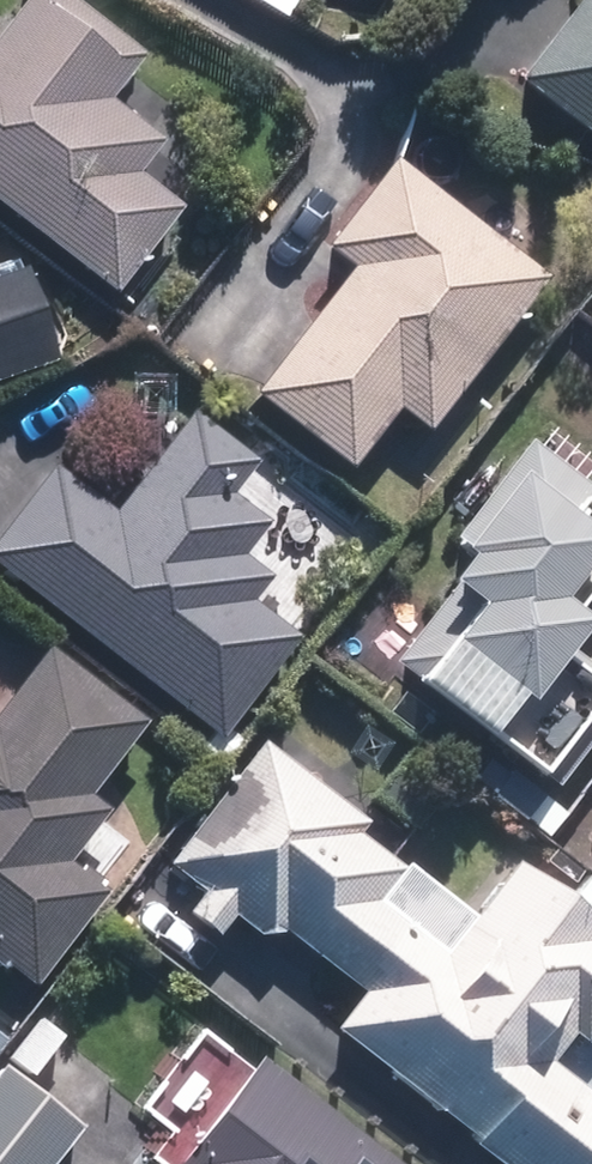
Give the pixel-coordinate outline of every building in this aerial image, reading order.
[(114,305),(188,215),(142,177),(173,139),(115,93),(139,63),(62,0),(31,0),(0,38),(0,212),(114,305)] [(293,24),(307,0),(251,0),(293,24)] [(516,79),(591,137),(591,0),(577,0),(516,79)] [(556,287),(398,156),(328,246),(353,267),(254,387),(351,467),(403,405),(435,432),(556,287)] [(54,369),(24,262),(0,269),(0,384),(54,369)] [(0,522),(0,568),(229,733),(369,538),(190,409),(115,513),(44,462),(0,522)] [(392,661),(494,738),(579,624),(552,604),(591,551),(591,542),(567,523),(591,490),(591,481),(533,437),(509,469),(479,446),(446,490),(473,510),(449,542),(469,557),(392,661)] [(37,985),(150,842),(93,797),(161,712),(56,629),(0,699),(0,956),(37,985)] [(334,1016),(541,1163),(591,1163),(591,1099),(547,1066),(591,1003),(591,927),(508,867),(473,916),(365,839),(377,821),(256,735),(164,863),(209,895),(189,923),(221,945),(236,923),(261,940),(273,924),(357,984),(334,1016)] [(248,1052),(165,1163),(400,1163),(248,1052)] [(74,1129),(0,1068),(0,1163),(45,1163),(74,1129)]
